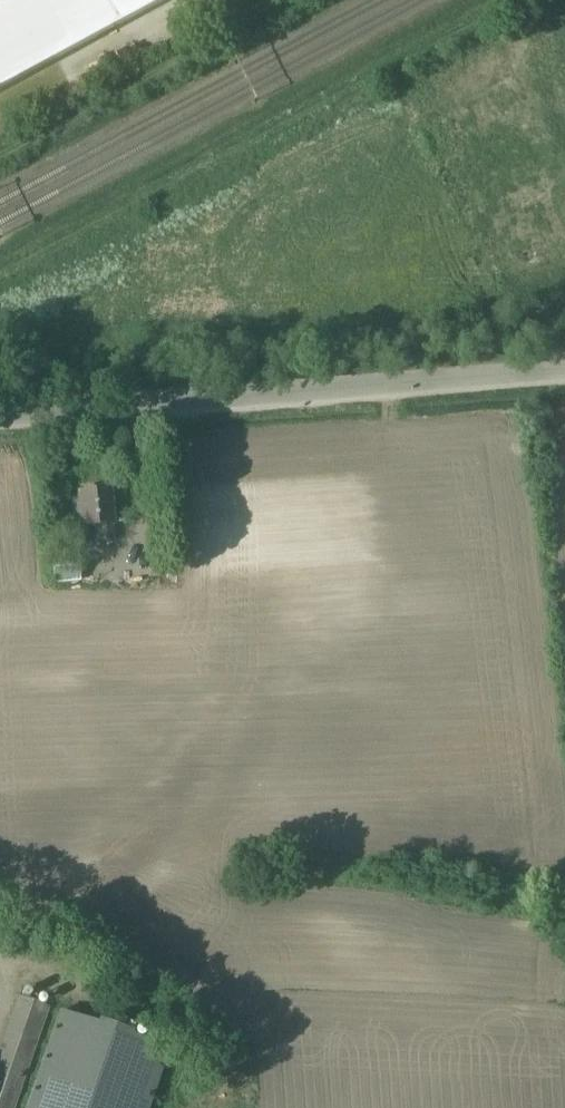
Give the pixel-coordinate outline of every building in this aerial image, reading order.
[(168,0),(0,0),(0,91),(168,0)] [(459,118),(446,125),(455,139),(467,133),(459,118)] [(112,523),(109,489),(79,492),(81,526),(96,524),(98,541),(114,540),(112,523)] [(0,1046),(0,1107),(13,1107),(48,1005),(18,994),(0,1046)] [(169,1050),(59,1012),(27,1107),(150,1107),(169,1050)]
